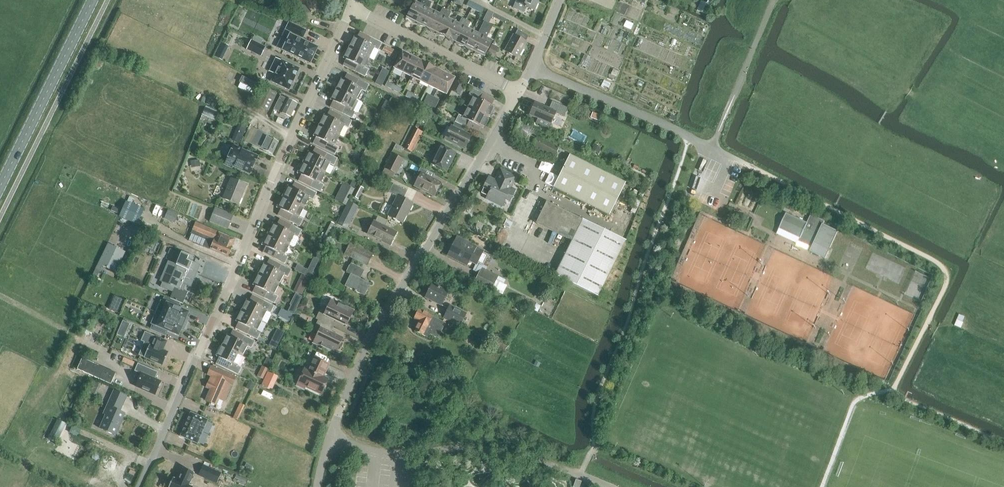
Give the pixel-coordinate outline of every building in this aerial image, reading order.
[(406,17),(416,22),(427,0),(428,0),(422,0),(420,4),(415,1),(406,17)] [(427,0),(416,22),(426,27),(434,11),(429,8),(433,0),(428,0),(427,0)] [(513,8),(524,12),(526,7),(531,9),(531,8),(533,9),(535,9),(538,0),(517,0),(513,8)] [(474,4),(468,1),(465,7),(471,10),(472,8),(474,4)] [(439,13),(434,11),(426,27),(436,32),(447,10),(442,8),(439,13)] [(451,12),(447,10),(436,32),(445,37),(453,21),(448,18),(451,12)] [(459,23),(453,21),(445,37),(455,42),(466,20),(462,18),(459,23)] [(455,42),(465,46),(473,30),(468,28),(470,22),(466,20),(455,42)] [(465,46),(474,51),(485,30),(488,23),(484,21),(478,33),(473,30),(465,46)] [(291,35),(290,35),(282,50),(310,64),(317,48),(300,40),(302,37),(303,38),(306,30),(289,22),(286,29),(292,33),(291,35)] [(485,30),(474,51),(484,56),(492,40),(487,37),(493,26),(488,23),(485,30)] [(514,35),(513,35),(504,51),(518,58),(526,42),(529,35),(517,29),(514,35)] [(352,42),(350,41),(348,46),(349,46),(349,47),(369,58),(374,48),(378,50),(381,43),(359,32),(356,38),(354,37),(352,42)] [(265,47),(251,40),(246,49),(261,56),(265,47)] [(493,58),(498,47),(492,44),(487,55),(493,58)] [(369,58),(349,47),(348,48),(347,48),(344,52),(346,53),(343,58),(346,59),(343,65),(365,76),(368,70),(364,68),(369,58)] [(393,49),(389,56),(394,59),(398,52),(393,49)] [(221,60),(224,54),(217,50),(214,56),(221,60)] [(394,68),(403,72),(411,56),(402,52),(394,68)] [(411,77),(420,61),(411,56),(403,72),(411,77)] [(289,90),(299,69),(276,57),(269,72),(274,74),(271,81),(289,90)] [(420,61),(411,77),(420,81),(428,65),(420,61)] [(428,65),(420,81),(428,85),(437,69),(428,65)] [(437,69),(428,85),(437,90),(445,74),(437,69)] [(336,88),(336,89),(356,99),(361,89),(365,91),(368,85),(347,74),(343,80),(341,79),(339,83),(337,83),(335,87),(336,88)] [(445,74),(437,90),(446,94),(454,78),(445,74)] [(243,76),(240,82),(255,89),(258,84),(243,76)] [(463,84),(455,80),(450,90),(458,94),(463,84)] [(385,86),(394,90),(396,86),(387,81),(385,86)] [(269,111),(277,93),(263,86),(254,104),(269,111)] [(356,99),(336,89),(335,90),(334,90),(331,94),(333,95),(330,100),(333,101),(330,107),(352,118),(355,112),(356,113),(362,102),(356,99)] [(469,95),(473,97),(468,107),(488,117),(489,116),(490,117),(492,112),(491,112),(493,107),(491,106),(494,100),(472,89),(469,95)] [(297,103),(280,96),(273,109),(280,112),(280,113),(291,118),(297,103)] [(536,123),(549,128),(555,112),(563,116),(567,108),(552,102),(549,109),(534,103),(532,108),(530,109),(529,113),(530,114),(529,115),(538,119),(536,123)] [(215,118),(218,112),(207,107),(204,113),(215,118)] [(488,118),(488,117),(468,107),(463,117),(459,115),(457,119),(455,122),(477,133),(480,127),(483,128),(485,123),(487,124),(489,119),(488,118)] [(319,125),(339,135),(344,126),(348,128),(351,121),(329,110),(326,116),(324,115),(321,120),(320,119),(318,123),(319,124),(319,125)] [(428,110),(426,115),(433,119),(434,116),(438,118),(439,115),(428,110)] [(242,134),(246,125),(239,121),(235,131),(242,134)] [(532,146),(555,157),(559,148),(536,137),(536,138),(530,136),(533,130),(519,123),(513,134),(521,137),(520,139),(527,143),(527,140),(533,144),(532,146)] [(339,135),(319,125),(318,126),(317,126),(314,130),(316,131),(313,136),(316,137),(313,143),(334,154),(338,148),(334,146),(339,135)] [(447,125),(442,135),(446,137),(445,139),(464,148),(470,136),(451,126),(451,127),(447,125)] [(248,131),(246,130),(242,140),(251,144),(269,153),(272,154),(278,141),(269,137),(270,136),(257,129),(250,127),(248,131)] [(415,127),(404,148),(411,151),(422,131),(415,127)] [(598,154),(601,150),(599,148),(600,147),(595,144),(591,149),(598,154)] [(430,163),(447,171),(456,153),(439,145),(430,163)] [(227,153),(228,156),(225,164),(231,167),(232,165),(249,173),(257,157),(233,146),(231,147),(227,153)] [(304,163),(324,173),(329,163),(333,165),(337,159),(315,148),(312,153),(309,152),(307,157),(305,156),(303,161),(304,162),(304,163)] [(401,159),(392,154),(386,166),(382,173),(392,178),(394,173),(396,174),(404,160),(401,159)] [(569,155),(553,188),(609,216),(625,183),(569,155)] [(538,158),(534,167),(556,177),(560,168),(538,158)] [(365,164),(359,160),(356,165),(363,169),(365,164)] [(324,173),(304,163),(303,164),(302,163),(300,168),(301,169),(299,173),(301,175),(298,181),(320,192),(323,185),(319,183),(324,173)] [(414,186),(434,196),(441,183),(432,179),(435,174),(420,167),(417,174),(420,175),(414,186)] [(489,177),(484,188),(490,191),(486,199),(502,207),(505,201),(508,203),(515,190),(511,188),(516,177),(501,169),(497,177),(499,178),(498,181),(489,177)] [(230,178),(222,199),(239,205),(247,185),(230,178)] [(284,196),(283,197),(284,197),(304,207),(309,197),(313,199),(316,193),(294,182),(291,188),(289,187),(286,191),(285,191),(282,195),(284,196)] [(346,205),(354,188),(343,183),(334,199),(346,205)] [(388,192),(396,196),(387,215),(402,223),(407,212),(408,212),(413,203),(403,199),(407,191),(393,184),(388,192)] [(353,196),(358,199),(363,188),(358,186),(353,196)] [(304,207),(284,197),(283,197),(283,198),(281,198),(279,202),(280,203),(278,208),(280,209),(277,215),(299,226),(303,219),(299,217),(304,207)] [(144,209),(126,201),(119,216),(137,224),(144,209)] [(348,201),(338,223),(348,227),(359,206),(348,201)] [(536,223),(571,240),(554,275),(597,297),(625,241),(546,202),(536,223)] [(215,207),(209,222),(228,229),(233,214),(215,207)] [(168,211),(164,219),(174,223),(177,215),(168,211)] [(784,218),(779,228),(780,228),(801,238),(799,240),(812,246),(814,242),(823,224),(825,221),(819,218),(811,215),(809,218),(807,222),(797,218),(786,213),(784,218)] [(270,228),(268,233),(269,233),(268,234),(269,235),(289,245),(293,247),(295,245),(298,239),(298,237),(301,230),(279,219),(276,225),(274,224),(271,229),(270,228)] [(327,240),(334,223),(328,220),(320,237),(327,240)] [(374,221),(367,234),(390,246),(397,232),(374,221)] [(197,223),(193,233),(200,236),(201,234),(208,237),(204,247),(210,249),(227,257),(234,239),(218,232),(197,223)] [(812,246),(810,251),(825,258),(838,231),(823,224),(814,242),(812,246)] [(139,232),(134,244),(140,247),(145,236),(139,232)] [(265,246),(262,252),(284,263),(287,257),(284,255),(289,245),(269,235),(268,234),(268,236),(266,235),(264,240),(265,240),(263,245),(265,246)] [(456,236),(447,255),(466,265),(468,261),(476,264),(479,260),(484,250),(456,236)] [(98,263),(115,272),(125,252),(108,243),(98,263)] [(344,254),(367,265),(372,254),(349,243),(344,254)] [(322,254),(314,250),(311,256),(319,260),(322,254)] [(162,282),(160,287),(173,292),(170,298),(183,304),(188,292),(182,289),(184,284),(188,285),(188,286),(189,287),(198,264),(197,264),(187,260),(188,256),(181,252),(176,265),(169,262),(161,282),(162,282)] [(307,269),(297,264),(294,270),(305,275),(306,275),(310,277),(319,260),(314,257),(307,269)] [(258,274),(278,284),(283,274),(287,276),(291,270),(269,259),(266,265),(263,264),(261,268),(260,268),(257,272),(259,273),(258,274)] [(486,270),(489,265),(479,260),(476,264),(473,270),(478,273),(475,280),(501,294),(505,286),(503,285),(505,280),(501,278),(486,270)] [(344,286),(364,296),(370,283),(360,279),(360,278),(364,270),(350,264),(346,272),(350,274),(344,286)] [(255,286),(252,292),(274,303),(277,296),(273,294),(278,284),(258,274),(258,275),(256,275),(254,279),(255,280),(253,285),(255,286)] [(302,274),(294,290),(302,294),(309,278),(302,274)] [(432,284),(425,297),(441,306),(448,292),(432,284)] [(294,314),(302,296),(295,293),(290,304),(291,304),(288,311),(294,314)] [(241,310),(266,323),(270,315),(270,313),(273,306),(252,295),(248,301),(246,300),(244,305),(242,304),(240,309),(241,309),(241,310)] [(522,296),(519,302),(532,308),(535,303),(522,296)] [(161,300),(156,312),(170,318),(185,325),(187,319),(186,318),(188,312),(177,307),(179,303),(182,304),(183,304),(172,299),(170,298),(168,303),(161,300)] [(346,326),(353,310),(331,299),(326,309),(322,306),(316,319),(318,320),(318,319),(329,324),(331,319),(346,326)] [(540,306),(535,303),(532,308),(538,311),(540,306)] [(460,326),(466,313),(449,305),(443,318),(460,326)] [(278,315),(289,321),(292,315),(281,308),(278,315)] [(418,309),(414,318),(419,321),(414,331),(428,338),(430,335),(437,338),(445,323),(431,316),(432,316),(418,309)] [(238,322),(235,328),(257,339),(260,333),(262,331),(266,323),(241,310),(240,312),(239,311),(237,315),(238,316),(236,321),(238,322)] [(152,324),(150,330),(165,336),(167,331),(178,335),(181,329),(183,330),(185,325),(170,318),(156,312),(151,324),(152,324)] [(962,327),(967,316),(961,314),(956,324),(962,327)] [(318,319),(318,320),(316,319),(318,320),(313,332),(317,334),(313,343),(336,354),(343,338),(328,331),(331,325),(329,324),(318,319)] [(123,320),(120,326),(127,329),(130,323),(123,320)] [(88,334),(90,329),(83,326),(81,331),(88,334)] [(268,346),(275,350),(284,332),(277,328),(268,346)] [(229,336),(227,335),(224,340),(223,339),(221,344),(222,344),(222,345),(242,356),(247,346),(251,348),(254,341),(232,330),(229,336)] [(144,342),(138,355),(163,365),(168,352),(161,349),(164,341),(167,342),(167,341),(145,331),(141,340),(144,342)] [(491,341),(498,345),(499,342),(501,340),(494,336),(491,341)] [(242,356),(222,345),(221,347),(220,346),(217,350),(219,351),(216,356),(218,357),(215,363),(237,374),(241,367),(237,366),(242,356)] [(308,370),(304,368),(296,387),(303,390),(305,386),(321,394),(328,379),(322,377),(328,364),(314,357),(308,370)] [(82,358),(77,369),(110,384),(116,373),(82,358)] [(154,394),(160,381),(155,379),(158,372),(140,364),(137,371),(141,373),(135,386),(154,394)] [(211,366),(207,375),(210,376),(206,387),(209,389),(205,400),(215,405),(218,399),(224,401),(231,385),(235,377),(211,366)] [(262,366),(257,376),(263,379),(267,369),(262,366)] [(267,371),(261,385),(270,390),(277,376),(267,371)] [(105,415),(99,429),(115,436),(126,413),(120,411),(127,396),(113,390),(102,414),(105,415)] [(241,403),(234,417),(238,419),(245,405),(241,403)] [(207,420),(191,413),(181,437),(197,443),(207,420)] [(58,418),(48,438),(57,442),(67,423),(58,418)] [(72,426),(69,432),(77,435),(80,429),(72,426)] [(203,465),(198,475),(216,483),(221,473),(203,465)] [(193,486),(192,486),(188,485),(194,473),(183,468),(177,480),(173,478),(169,486),(193,486)]
